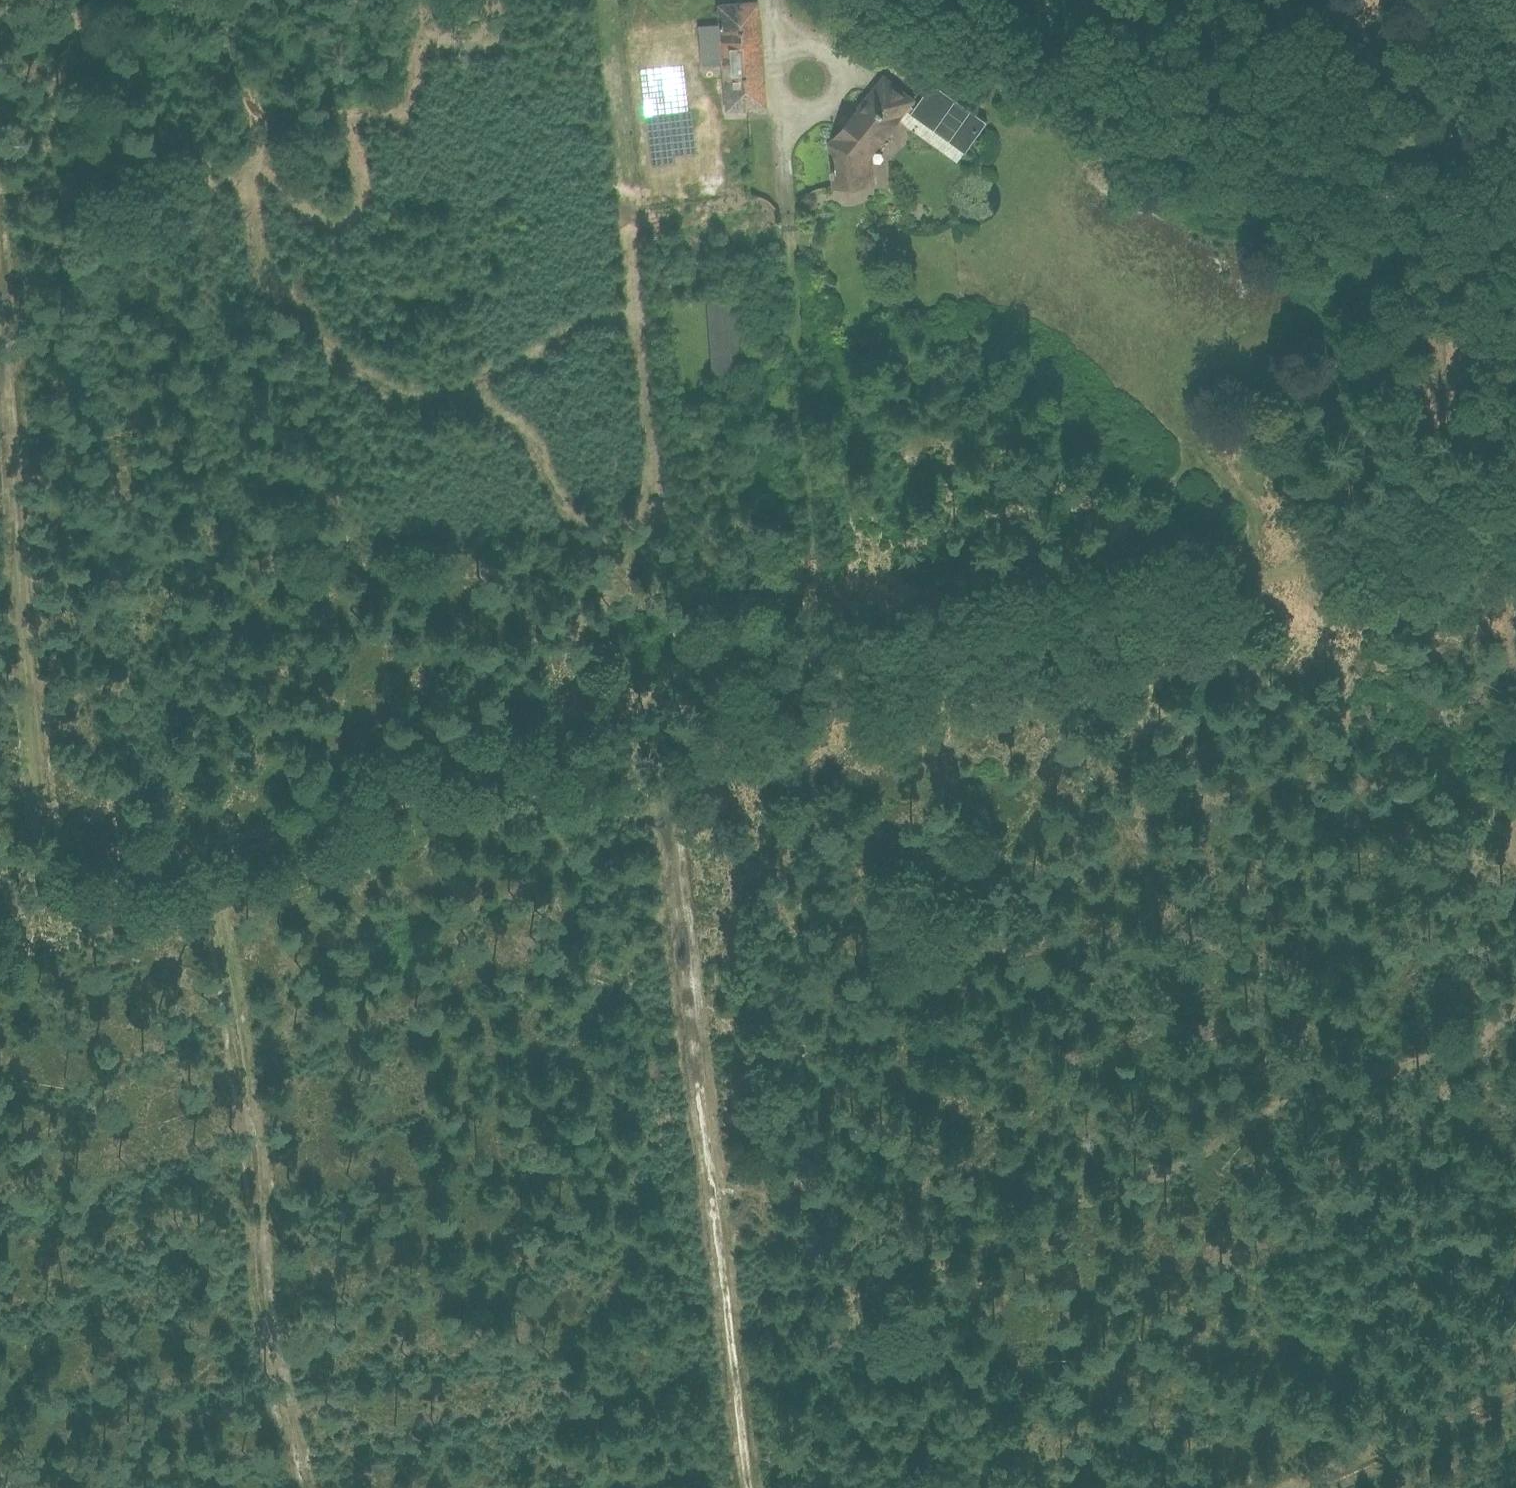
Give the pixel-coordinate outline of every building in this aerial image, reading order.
[(701,66),(723,64),(727,109),(764,106),(762,75),(750,76),(746,31),(758,30),(756,3),(718,6),(720,23),(698,25),(701,66)] [(918,103),(912,99),(913,99),(885,76),(830,143),(835,186),(874,182),(872,151),(905,109),(966,151),(988,121),(933,82),(918,103)] [(893,153),(893,171),(903,171),(903,153),(893,153)] [(707,295),(712,373),(751,371),(745,292),(707,295)]
